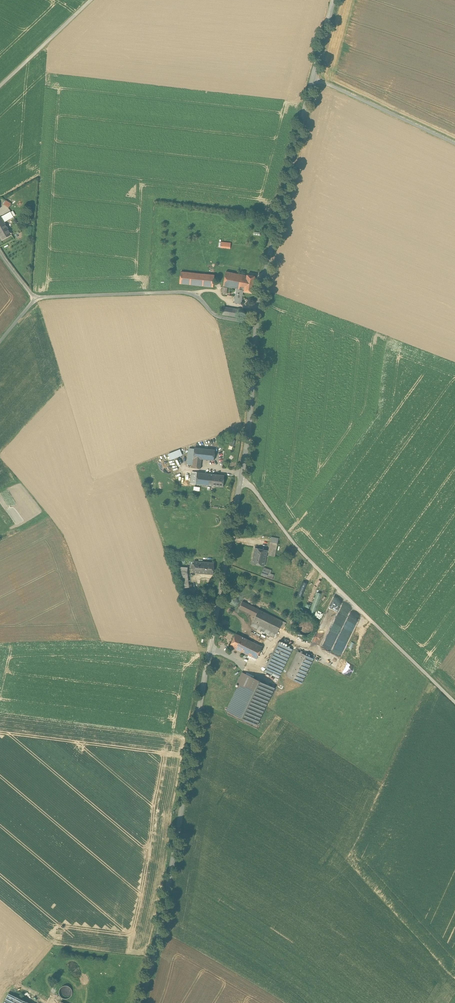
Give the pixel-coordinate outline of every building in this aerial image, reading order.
[(10,212),(1,217),(2,218),(2,217),(4,222),(13,217),(10,212)] [(0,228),(0,236),(2,239),(11,234),(6,224),(0,228)] [(194,273),(182,272),(181,284),(212,287),(213,280),(216,280),(217,275),(203,274),(194,273)] [(246,276),(226,273),(224,287),(237,289),(244,290),(245,290),(245,292),(252,293),(254,277),(246,276)] [(243,292),(237,291),(235,303),(241,304),(243,292)] [(241,309),(224,306),(223,314),(239,317),(241,309)] [(215,450),(195,447),(194,449),(193,465),(192,468),(200,469),(201,459),(214,460),(215,450)] [(170,460),(182,455),(180,449),(168,454),(170,460)] [(210,474),(192,472),(191,483),(209,485),(210,474)] [(224,475),(210,474),(209,485),(223,487),(224,475)] [(278,543),(270,542),(269,551),(273,552),(273,549),(276,550),(278,543)] [(268,550),(255,548),(252,563),(255,564),(255,565),(255,564),(265,566),(268,550)] [(206,562),(194,561),(193,572),(205,573),(206,562)] [(214,563),(206,562),(205,573),(213,574),(214,563)] [(188,567),(177,567),(177,571),(184,588),(189,587),(189,585),(188,572),(188,567)] [(311,574),(308,572),(298,594),(302,595),(311,574)] [(311,578),(304,594),(308,596),(315,580),(311,578)] [(314,614),(321,595),(317,593),(309,612),(314,614)] [(259,609),(243,601),(239,608),(255,616),(259,609)] [(283,621),(259,609),(255,616),(253,622),(277,633),(280,627),(283,621)] [(277,633),(253,622),(251,626),(275,637),(277,633)] [(261,642),(263,636),(251,632),(249,638),(261,642)] [(247,639),(236,633),(230,646),(241,651),(247,639)] [(248,639),(247,639),(241,651),(256,658),(262,646),(248,639)] [(278,642),(268,662),(277,666),(274,672),(280,674),(292,649),(278,642)] [(298,651),(286,675),(301,683),(313,659),(298,651)] [(277,666),(268,662),(265,667),(274,672),(277,666)] [(242,673),(237,683),(240,684),(227,710),(244,718),(261,682),(242,673)] [(244,718),(257,724),(274,688),(261,682),(244,718)] [(4,1002),(13,1002),(16,997),(9,994),(4,1002)]
